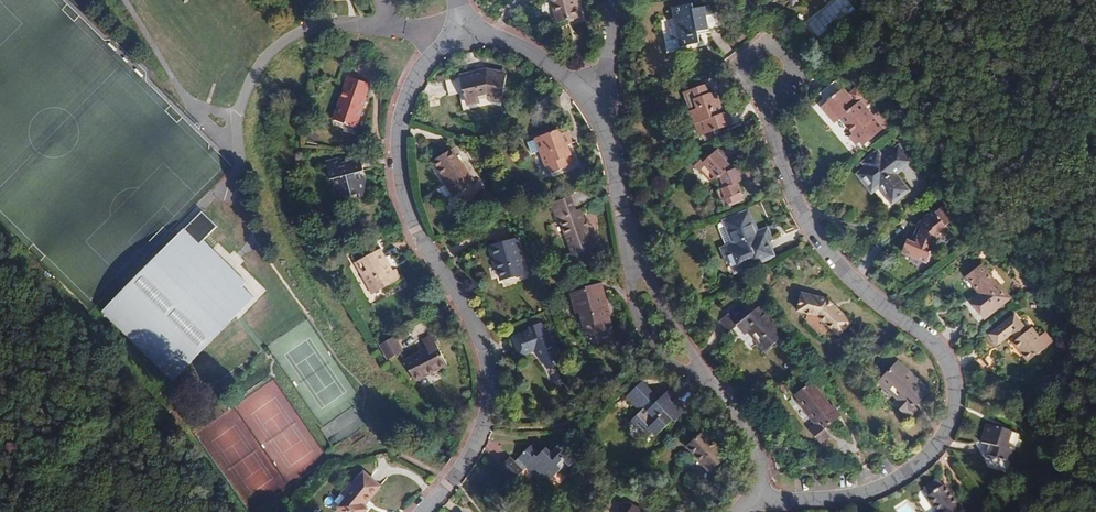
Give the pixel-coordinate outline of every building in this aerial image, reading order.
[(557,23),(581,17),(576,0),(551,0),(555,15),(557,23)] [(818,37),(848,12),(839,1),(809,26),(818,37)] [(679,47),(699,43),(697,32),(708,30),(708,33),(718,31),(723,30),(720,12),(711,14),(710,5),(693,8),(692,4),(672,8),(674,18),(671,19),(672,27),(669,27),(670,34),(671,40),(668,41),(669,50),(680,48),(679,47)] [(485,72),(459,78),(460,78),(446,81),(447,86),(449,96),(463,92),(465,102),(479,99),(478,98),(489,96),(489,98),(501,100),(506,76),(501,75),(485,72)] [(333,120),(356,128),(363,107),(366,98),(365,97),(370,84),(348,76),(333,120)] [(820,94),(826,100),(831,96),(832,97),(843,88),(836,81),(820,94)] [(707,134),(732,124),(729,118),(727,111),(724,112),(720,100),(716,101),(714,96),(713,92),(709,93),(706,84),(689,90),(696,108),(691,110),(690,111),(692,117),(694,124),(696,123),(701,121),(707,134)] [(884,128),(861,100),(862,99),(856,91),(849,96),(843,88),(832,97),(831,96),(826,100),(827,101),(821,107),(835,123),(840,118),(847,127),(853,134),(849,136),(856,146),(860,143),(865,139),(868,142),(884,128)] [(684,92),(691,110),(696,108),(689,90),(684,92)] [(701,136),(707,134),(701,121),(696,123),(701,136)] [(540,150),(549,174),(574,165),(566,146),(571,144),(569,138),(567,131),(560,133),(558,129),(535,138),(527,140),(532,153),(540,150)] [(910,162),(898,146),(882,158),(877,153),(864,163),(867,167),(858,174),(866,183),(872,191),(879,185),(892,202),(908,190),(895,173),(910,162)] [(475,184),(453,148),(432,161),(445,184),(454,197),(475,184)] [(705,155),(694,166),(701,173),(702,173),(710,182),(716,180),(719,177),(724,188),(717,190),(721,201),(741,193),(742,193),(738,183),(750,177),(747,171),(745,166),(733,170),(716,151),(707,159),(705,155)] [(365,185),(363,178),(360,179),(358,172),(364,170),(360,159),(341,164),(339,158),(325,163),(330,179),(334,178),(336,185),(334,186),(338,199),(359,193),(360,197),(368,195),(365,185)] [(743,200),(741,193),(721,201),(724,206),(728,204),(729,206),(743,200)] [(585,224),(580,209),(576,211),(570,196),(551,204),(556,219),(559,218),(573,256),(594,248),(585,224)] [(910,255),(927,262),(937,241),(950,231),(946,226),(955,218),(945,204),(935,212),(934,210),(923,218),(915,243),(907,240),(902,252),(910,255)] [(735,272),(773,256),(768,245),(764,235),(759,238),(747,212),(724,221),(733,244),(722,249),(727,261),(730,260),(735,272)] [(185,229),(104,312),(174,380),(255,298),(244,287),(248,283),(205,240),(200,244),(185,229)] [(349,253),(376,243),(374,237),(347,247),(349,253)] [(517,237),(489,245),(492,256),(494,256),(498,269),(501,280),(524,274),(520,258),(522,257),(517,237)] [(375,293),(401,278),(395,269),(391,271),(388,266),(386,261),(387,261),(380,248),(355,262),(366,282),(368,281),(375,293)] [(1008,299),(981,266),(968,277),(981,294),(983,297),(975,304),(980,310),(986,317),(1008,299)] [(606,307),(603,292),(604,292),(601,283),(586,287),(586,288),(570,293),(576,313),(580,312),(584,327),(594,324),(597,333),(612,329),(606,307)] [(839,335),(851,321),(836,307),(827,299),(802,293),(797,311),(818,316),(839,335)] [(972,300),(975,304),(983,297),(981,294),(972,300)] [(784,336),(759,305),(750,313),(744,305),(730,316),(728,314),(719,321),(723,326),(728,332),(737,326),(745,335),(748,333),(763,352),(784,336)] [(1015,314),(989,334),(992,338),(997,345),(1012,333),(1017,339),(1013,342),(1028,361),(1046,347),(1032,328),(1028,331),(1015,314)] [(521,353),(535,348),(550,368),(563,358),(554,346),(558,344),(551,334),(547,337),(544,331),(541,322),(534,325),(535,327),(536,333),(531,334),(531,332),(515,338),(517,343),(521,353)] [(425,377),(447,365),(441,353),(435,341),(437,340),(434,334),(422,340),(426,348),(404,361),(414,380),(424,375),(425,377)] [(394,337),(380,344),(388,360),(403,352),(394,337)] [(908,372),(898,363),(880,381),(899,398),(894,403),(907,416),(911,413),(909,412),(928,391),(908,372)] [(642,381),(626,396),(641,411),(631,421),(647,438),(654,432),(656,435),(673,419),(675,421),(685,411),(673,398),(669,401),(663,395),(659,399),(649,388),(642,381)] [(796,393),(801,400),(799,402),(806,412),(817,425),(810,430),(820,443),(830,435),(825,428),(841,416),(832,404),(830,406),(811,382),(796,393)] [(667,392),(663,395),(669,401),(673,398),(667,392)] [(1018,435),(986,425),(984,433),(981,443),(989,445),(986,455),(1010,463),(1018,435)] [(687,446),(710,472),(727,457),(715,443),(704,431),(687,446)] [(517,459),(540,480),(549,470),(555,476),(561,470),(557,466),(563,459),(571,465),(582,454),(568,440),(560,448),(557,445),(550,453),(546,447),(539,454),(530,445),(524,451),(517,459)] [(523,471),(509,457),(498,469),(512,482),(523,471)] [(367,509),(364,506),(380,486),(364,472),(353,484),(351,483),(342,494),(346,498),(339,507),(345,511),(365,511),(367,509)] [(938,479),(923,489),(929,497),(943,486),(938,479)] [(927,498),(937,511),(965,511),(945,485),(943,486),(929,497),(927,498)]
